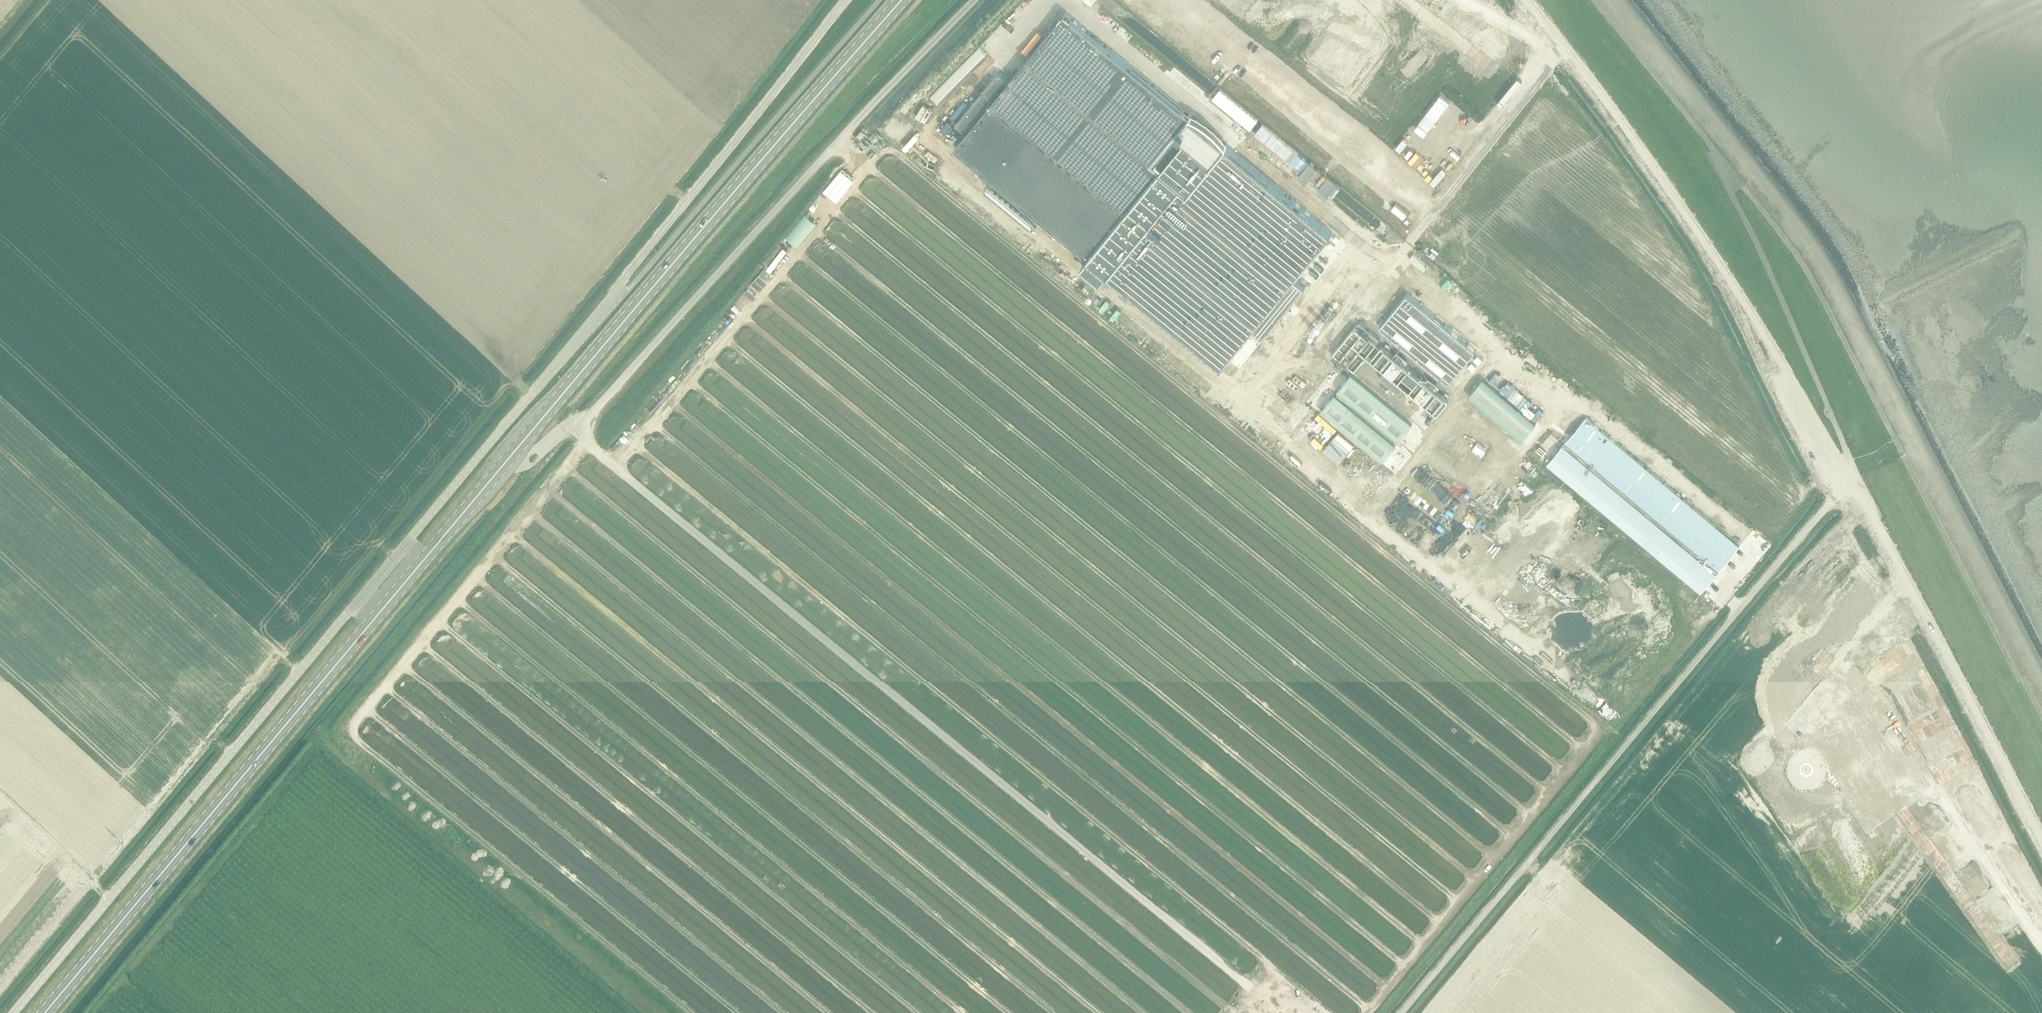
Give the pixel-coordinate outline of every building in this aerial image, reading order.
[(967,131),(955,146),(1089,256),(1083,264),(1104,281),(1104,280),(1150,318),(1156,311),(1224,367),(1254,329),(1265,338),(1307,287),(1296,278),(1335,232),(1221,139),(1207,156),(1213,161),(1190,190),(1162,167),(1154,161),(1177,131),(1184,137),(1198,120),(1191,114),(1066,11),(1010,79),(999,70),(956,122),(967,131)] [(839,186),(833,181),(820,195),(826,200),(839,186)] [(1396,203),(1391,209),(1402,219),(1407,213),(1396,203)] [(1408,292),(1380,326),(1449,383),(1477,349),(1408,292)] [(1352,372),(1337,389),(1399,440),(1413,423),(1352,372)] [(1483,377),(1469,394),(1522,439),(1536,423),(1483,377)] [(1335,392),(1321,409),(1382,460),(1396,443),(1335,392)] [(1586,416),(1563,444),(1716,572),(1718,569),(1719,570),(1740,545),(1586,416)] [(1716,572),(1563,444),(1547,463),(1701,591),(1717,573),(1716,572)] [(1626,536),(1632,537),(1550,468),(1545,473),(1545,476),(1539,483),(1544,484),(1543,490),(1539,495),(1538,503),(1545,504),(1542,501),(1543,495),(1551,496),(1550,499),(1564,501),(1570,506),(1561,505),(1560,507),(1574,509),(1581,515),(1587,507),(1585,519),(1606,522),(1605,526),(1612,527),(1610,529),(1619,530),(1626,536)] [(1561,566),(1565,565),(1568,560),(1568,557),(1571,552),(1566,553),(1565,547),(1559,543),(1556,527),(1557,527),(1555,518),(1552,519),(1548,516),(1547,511),(1538,505),(1538,502),(1533,499),(1532,496),(1526,504),(1527,508),(1524,506),(1514,508),(1508,518),(1509,526),(1546,551),(1547,554),(1553,558),(1552,559),(1561,566)] [(1785,748),(1785,750),(1785,753),(1786,755),(1787,757),(1788,759),(1790,761),(1791,762),(1793,763),(1795,764),(1798,765),(1802,765),(1805,764),(1808,763),(1809,762),(1810,761),(1812,759),(1813,757),(1814,755),(1814,753),(1815,751),(1815,749),(1815,748),(1814,745),(1814,744),(1813,742),(1811,740),(1810,739),(1809,738),(1807,737),(1806,736),(1804,735),(1802,735),(1801,735),(1799,735),(1797,735),(1795,735),(1793,736),(1792,737),(1791,738),(1789,739),(1788,741),(1787,743),(1786,745),(1785,748)]
